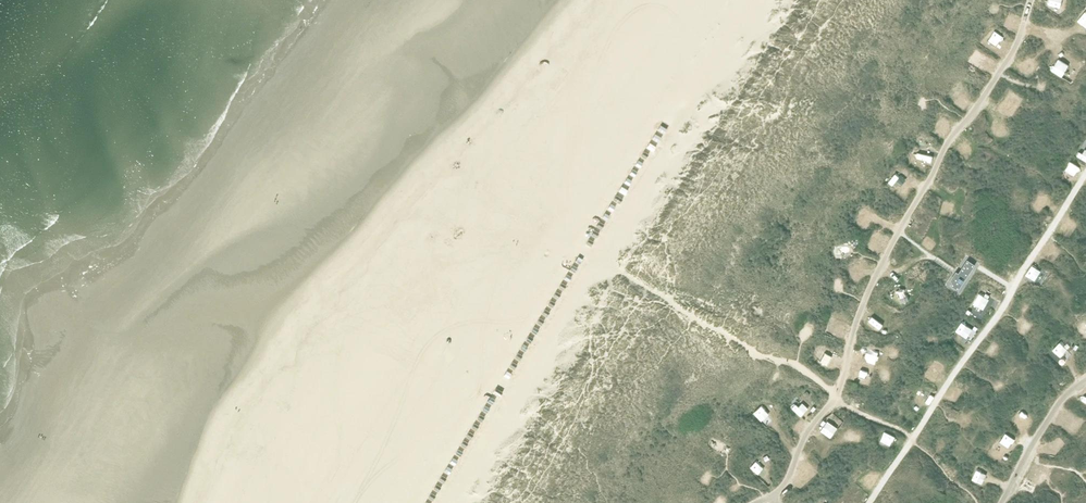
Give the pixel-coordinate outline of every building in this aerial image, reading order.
[(964,262),(947,286),(954,291),(971,267),(964,262)]
